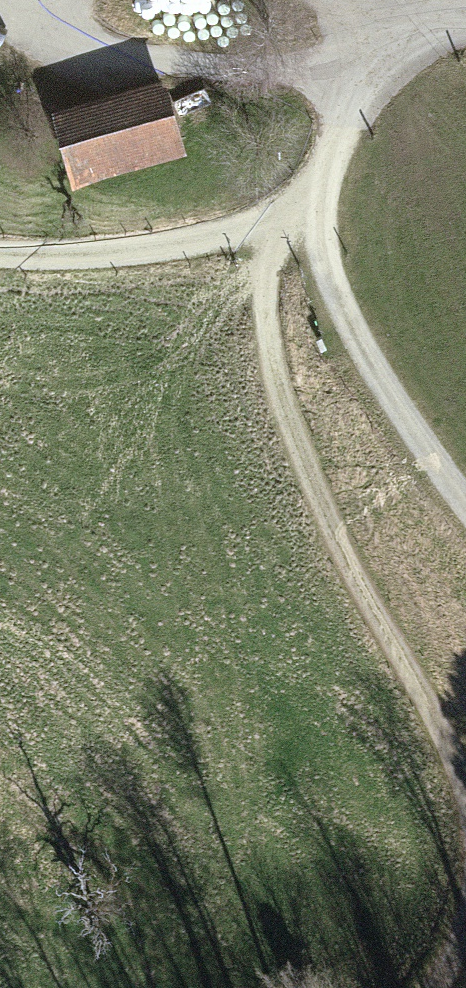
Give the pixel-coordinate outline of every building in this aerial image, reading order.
[(166,81),(53,115),(76,193),(190,158),(166,81)]
